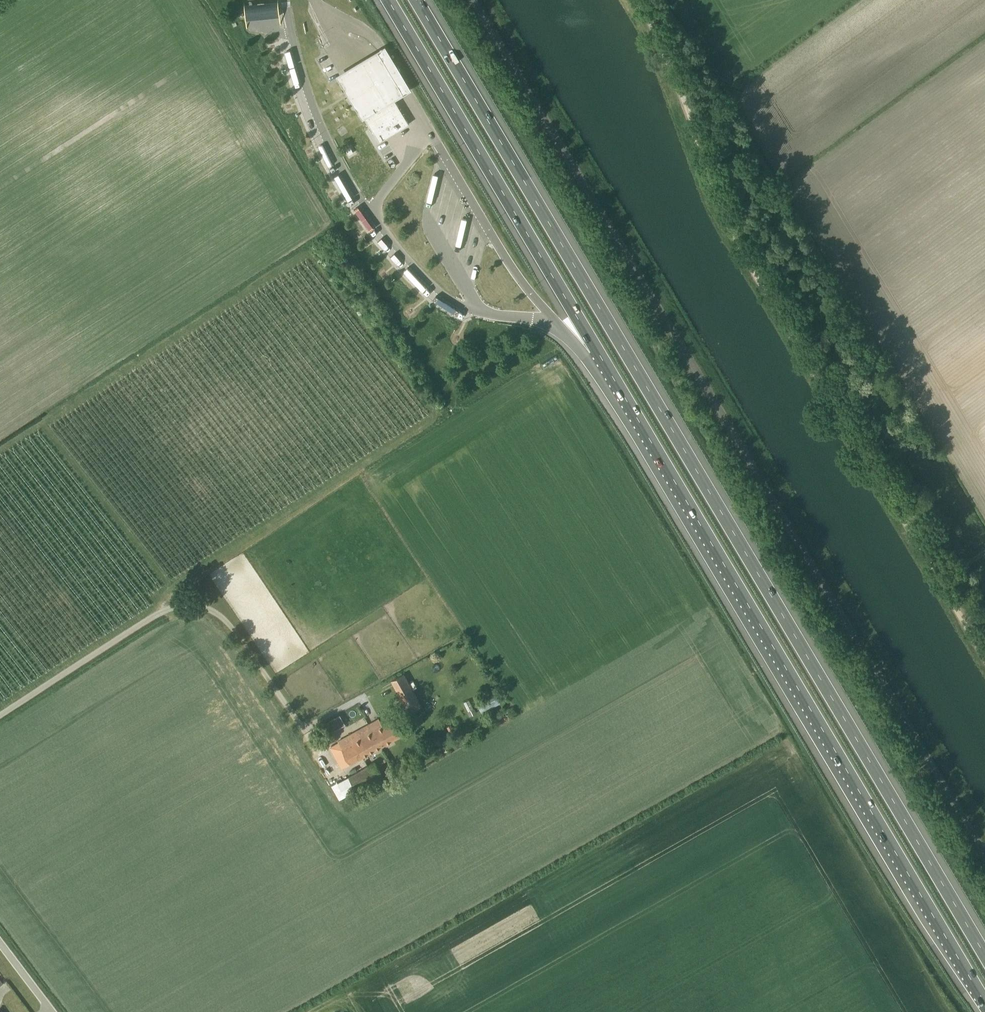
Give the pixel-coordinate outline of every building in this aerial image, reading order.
[(245,18),(265,16),(279,15),(277,0),(276,0),(264,1),(244,3),(245,18)] [(360,119),(364,117),(363,116),(364,115),(365,116),(394,98),(395,100),(410,91),(384,47),(335,77),(360,119)] [(395,100),(394,98),(365,116),(364,115),(363,116),(364,117),(379,142),(409,124),(395,100)] [(429,309),(454,324),(457,319),(432,304),(429,309)] [(402,672),(391,679),(406,706),(418,699),(402,672)] [(341,714),(322,722),(327,734),(346,726),(341,714)] [(383,726),(379,718),(351,734),(363,756),(402,734),(395,720),(383,726)] [(342,767),(363,756),(351,734),(330,745),(342,767)] [(333,769),(329,772),(325,774),(339,799),(376,779),(369,766),(344,779),(338,769),(334,772),(333,769)]
